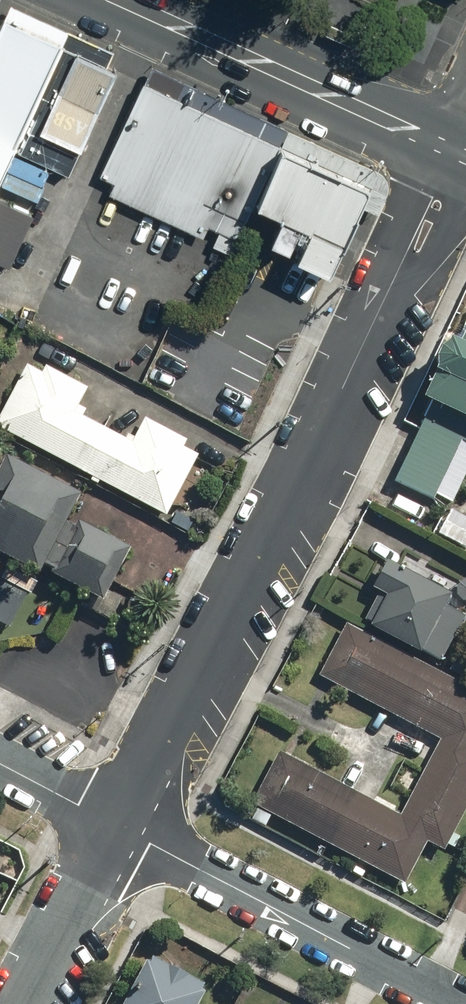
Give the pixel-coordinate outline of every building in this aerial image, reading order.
[(60,45),(1,18),(0,20),(0,175),(12,149),(60,45)] [(60,45),(12,149),(66,174),(114,70),(60,45)] [(279,146),(140,83),(98,174),(111,180),(105,193),(199,236),(204,224),(217,230),(210,244),(230,254),(253,203),(279,146)] [(279,146),(253,203),(280,216),(269,242),(286,250),(297,225),(307,230),(294,258),(323,271),(363,184),(279,146)] [(6,266),(30,213),(0,200),(0,263),(6,266)] [(460,343),(447,337),(431,371),(436,374),(424,399),(430,402),(392,480),(432,500),(465,429),(465,331),(460,343)] [(23,362),(0,407),(0,428),(164,514),(195,455),(180,447),(185,438),(142,416),(129,440),(72,410),(85,386),(42,364),(39,370),(23,362)] [(6,455),(0,467),(0,554),(39,574),(81,494),(6,455)] [(448,509),(436,534),(465,548),(465,545),(465,518),(448,509)] [(132,549),(78,519),(49,573),(103,602),(132,549)] [(448,593),(386,560),(371,588),(385,595),(369,625),(437,661),(453,633),(447,629),(456,611),(443,604),(448,593)] [(397,815),(276,752),(249,804),(401,883),(424,840),(442,849),(465,802),(465,685),(344,622),(316,675),(437,738),(397,815)] [(145,960),(121,1003),(197,1003),(207,985),(152,956),(149,962),(145,960)]
